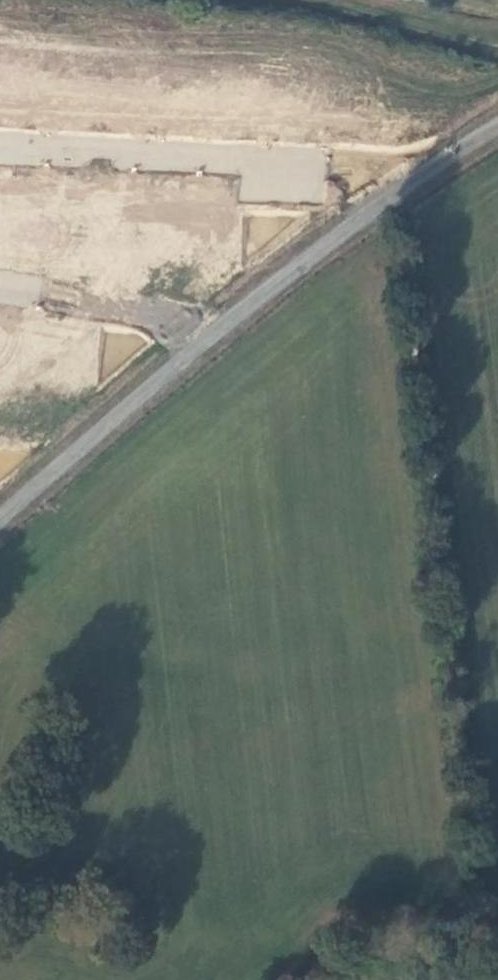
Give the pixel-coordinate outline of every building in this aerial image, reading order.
[(38,252),(80,255),(85,186),(42,182),(41,196),(15,193),(13,239),(38,241),(38,252)] [(13,239),(15,193),(0,193),(0,238),(13,239)] [(170,255),(174,195),(151,193),(150,204),(137,204),(138,197),(115,197),(114,243),(147,245),(147,254),(170,255)] [(77,389),(79,323),(46,321),(45,340),(28,340),(28,329),(7,328),(7,373),(45,372),(45,388),(77,389)]
